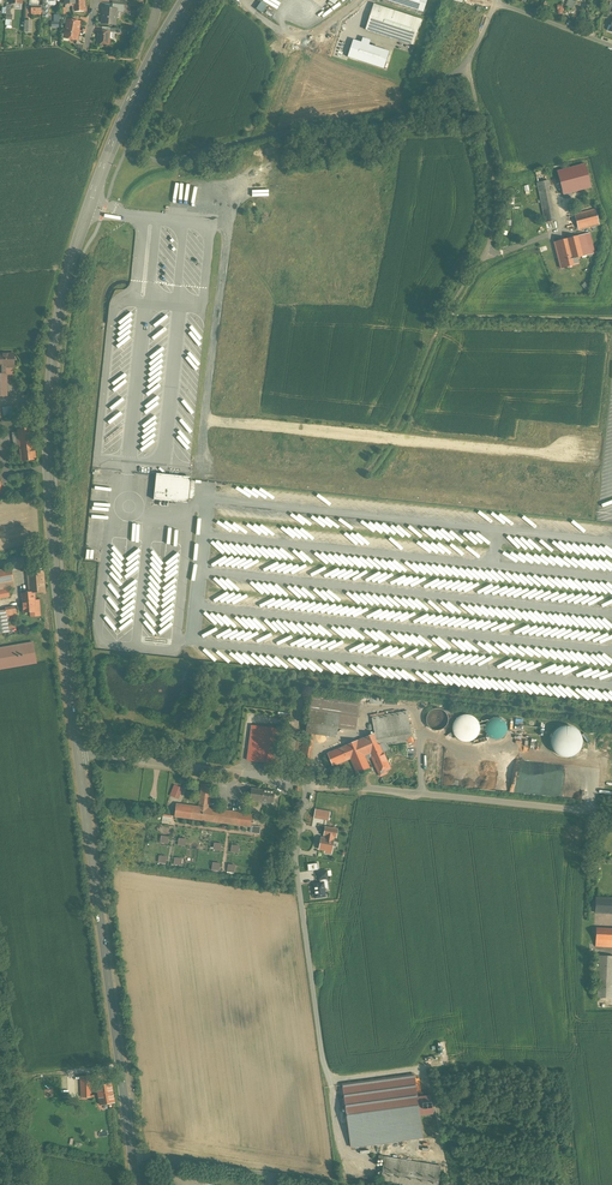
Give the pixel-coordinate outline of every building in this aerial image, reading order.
[(75,0),(65,0),(65,4),(73,4),(73,11),(75,11),(75,12),(84,11),(84,6),(85,6),(85,0),(79,0),(75,0)] [(384,0),(423,13),(427,0),(385,0),(384,0)] [(566,6),(571,9),(575,0),(568,0),(566,6)] [(123,5),(113,4),(112,9),(116,10),(116,12),(123,12),(124,5),(123,5)] [(421,20),(374,4),(366,30),(413,45),(421,20)] [(41,6),(31,6),(31,14),(41,14),(41,6)] [(112,9),(104,8),(102,23),(115,25),(116,12),(116,10),(112,9)] [(73,21),(73,20),(69,19),(68,20),(68,22),(67,23),(66,27),(67,28),(66,33),(65,33),(65,35),(66,37),(68,37),(69,37),(70,37),(72,39),(77,40),(78,36),(78,34),(78,33),(78,31),(79,31),(80,22),(73,21)] [(109,32),(99,31),(98,44),(108,45),(108,44),(110,43),(110,40),(109,39),(110,32),(109,32)] [(348,58),(384,69),(389,52),(369,46),(370,41),(363,38),(361,43),(353,40),(348,58)] [(549,189),(539,191),(546,222),(556,220),(549,189)] [(595,209),(574,215),(578,230),(599,224),(595,209)] [(585,234),(567,239),(554,242),(557,254),(575,250),(577,258),(590,254),(585,234)] [(575,250),(557,254),(561,268),(578,264),(577,258),(575,250)] [(0,354),(0,367),(5,367),(14,367),(14,354),(0,354)] [(12,406),(2,407),(4,416),(13,414),(12,406)] [(0,422),(0,433),(8,431),(5,421),(0,422)] [(32,428),(17,430),(18,432),(12,433),(14,446),(19,445),(34,443),(32,428)] [(34,443),(19,445),(21,461),(36,459),(34,443)] [(155,492),(154,500),(188,504),(191,479),(191,477),(156,473),(155,492)] [(121,525),(120,542),(137,543),(137,540),(141,540),(142,526),(121,525)] [(0,570),(0,590),(15,587),(11,568),(0,570)] [(44,570),(28,572),(29,593),(30,593),(34,593),(46,592),(44,570)] [(0,591),(0,598),(9,596),(8,589),(0,591)] [(29,593),(23,593),(23,598),(24,612),(33,612),(34,616),(40,616),(39,600),(35,600),(34,593),(30,593),(29,593)] [(17,608),(6,610),(7,619),(19,618),(17,608)] [(0,611),(0,633),(9,632),(7,619),(6,610),(0,611)] [(40,665),(38,643),(0,648),(0,670),(40,665)] [(448,722),(448,720),(448,717),(447,715),(446,713),(444,711),(443,710),(441,709),(439,709),(436,709),(434,709),(432,710),(430,711),(429,712),(428,714),(427,716),(426,718),(426,720),(426,722),(427,724),(428,726),(430,728),(432,729),(434,730),(436,730),(438,731),(439,730),(442,729),(443,729),(445,727),(446,726),(447,724),(448,722)] [(357,718),(309,711),(305,732),(314,734),(336,737),(338,729),(339,727),(355,730),(357,718)] [(385,715),(372,717),(374,733),(376,736),(411,730),(407,711),(395,713),(385,715)] [(466,742),(471,741),(475,738),(477,735),(479,731),(479,726),(478,722),(475,718),(472,716),(467,715),(463,715),(459,717),(456,719),(453,723),(452,727),(453,732),(455,736),(458,739),(462,741),(466,742)] [(485,730),(487,734),(489,736),(492,738),(495,739),(498,739),(502,738),(504,736),(506,733),(507,729),(506,726),(505,722),(502,720),(499,718),(495,718),(492,719),(489,721),(486,723),(485,727),(485,730)] [(284,730),(253,726),(248,760),(279,764),(284,730)] [(570,726),(565,726),(560,727),(556,730),(552,734),(551,739),(551,744),(552,749),(556,753),(560,756),(565,757),(570,757),(575,755),(579,751),(581,746),(582,741),(581,736),(578,732),(575,728),(570,726)] [(374,733),(327,753),(333,766),(350,759),(357,775),(371,770),(365,756),(367,755),(365,750),(379,743),(382,743),(387,742),(412,738),(411,730),(376,736),(374,733)] [(314,734),(305,732),(298,770),(308,772),(314,734)] [(379,743),(365,750),(367,755),(368,758),(372,757),(378,771),(378,770),(384,768),(388,766),(389,767),(389,766),(383,752),(386,751),(383,745),(382,743),(379,743)] [(384,768),(378,770),(378,771),(380,776),(386,773),(385,771),(384,768)] [(252,814),(208,808),(210,785),(202,784),(199,807),(176,804),(175,816),(250,826),(252,814)] [(172,797),(178,799),(183,789),(180,787),(176,786),(172,797)] [(275,791),(251,788),(250,800),(273,803),(275,791)] [(314,815),(328,818),(329,812),(316,809),(314,815)] [(163,814),(161,821),(170,823),(171,816),(163,814)] [(261,827),(252,826),(251,833),(260,834),(261,827)] [(333,837),(335,837),(337,829),(326,827),(324,835),(326,835),(333,837)] [(159,842),(167,844),(168,837),(161,835),(159,842)] [(321,838),(319,849),(325,850),(325,852),(331,853),(333,840),(332,840),(333,837),(326,835),(326,839),(321,838)] [(213,843),(213,850),(220,851),(221,843),(213,843)] [(219,871),(220,863),(212,862),(211,869),(219,871)] [(327,871),(317,872),(318,880),(319,880),(320,882),(313,883),(315,898),(326,897),(324,883),(328,882),(328,879),(327,871)] [(596,897),(595,913),(611,913),(611,898),(596,897)] [(596,928),(595,946),(611,947),(611,929),(596,928)] [(599,955),(599,956),(596,956),(596,967),(599,967),(598,998),(611,998),(611,956),(599,955)] [(423,1137),(420,1115),(433,1114),(431,1095),(418,1097),(415,1075),(342,1085),(350,1147),(423,1137)] [(90,1077),(82,1077),(82,1084),(82,1097),(90,1096),(90,1077)] [(111,1083),(97,1086),(100,1105),(114,1102),(111,1083)] [(379,1156),(378,1159),(384,1160),(380,1184),(438,1184),(441,1166),(379,1156)]
